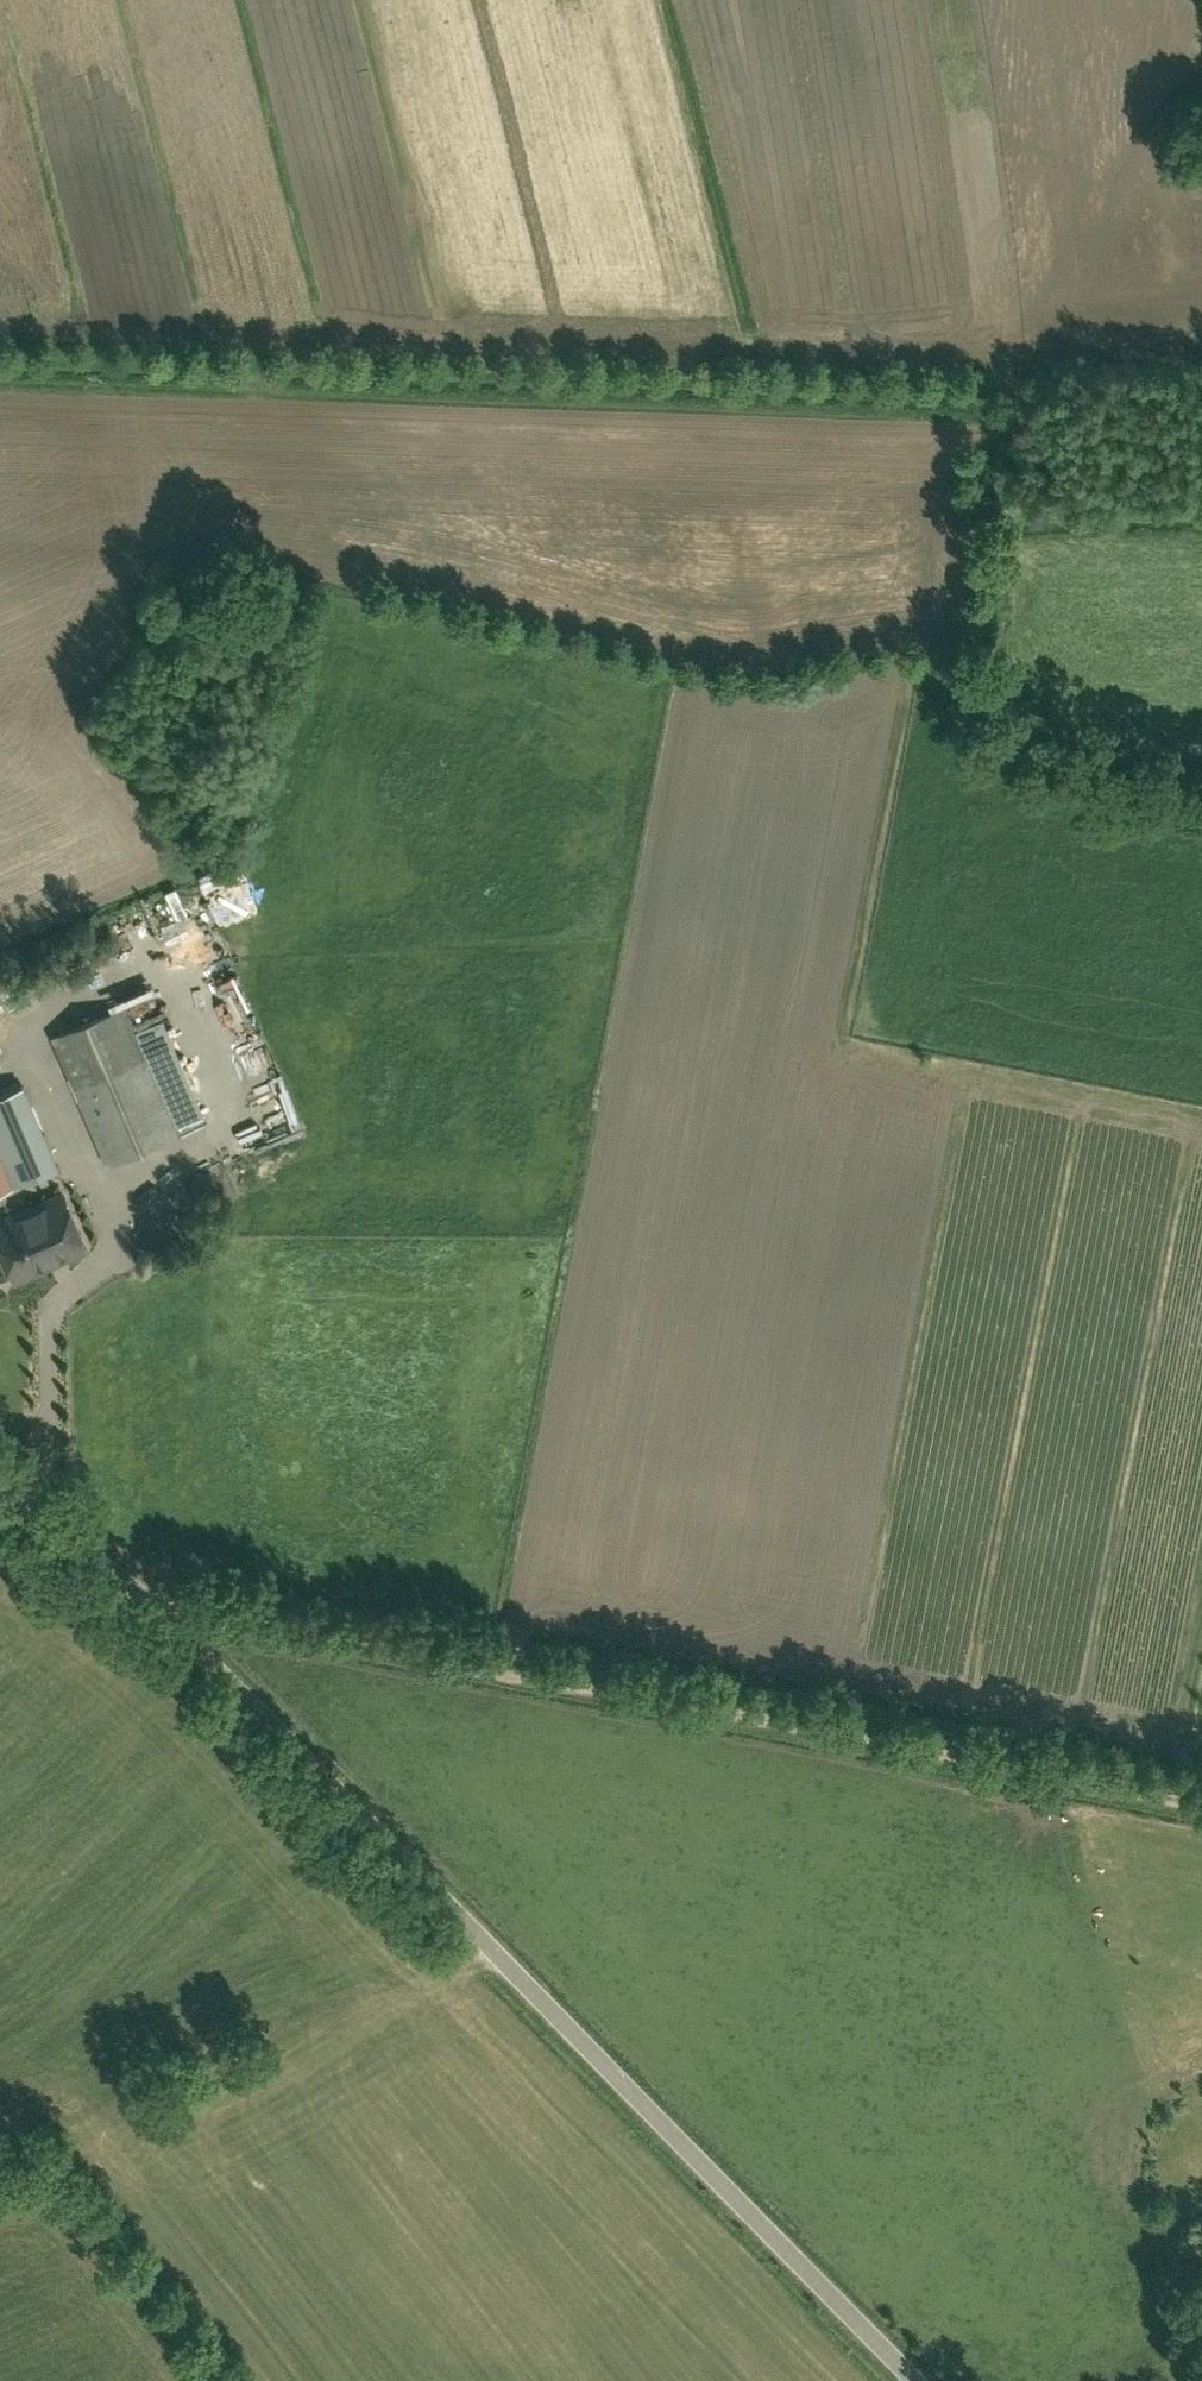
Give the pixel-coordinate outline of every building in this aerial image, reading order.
[(108,1165),(178,1134),(124,1006),(53,1036),(108,1165)] [(59,1167),(24,1086),(0,1097),(0,1157),(13,1187),(59,1167)] [(92,1246),(70,1193),(0,1223),(0,1224),(22,1276),(92,1246)]
